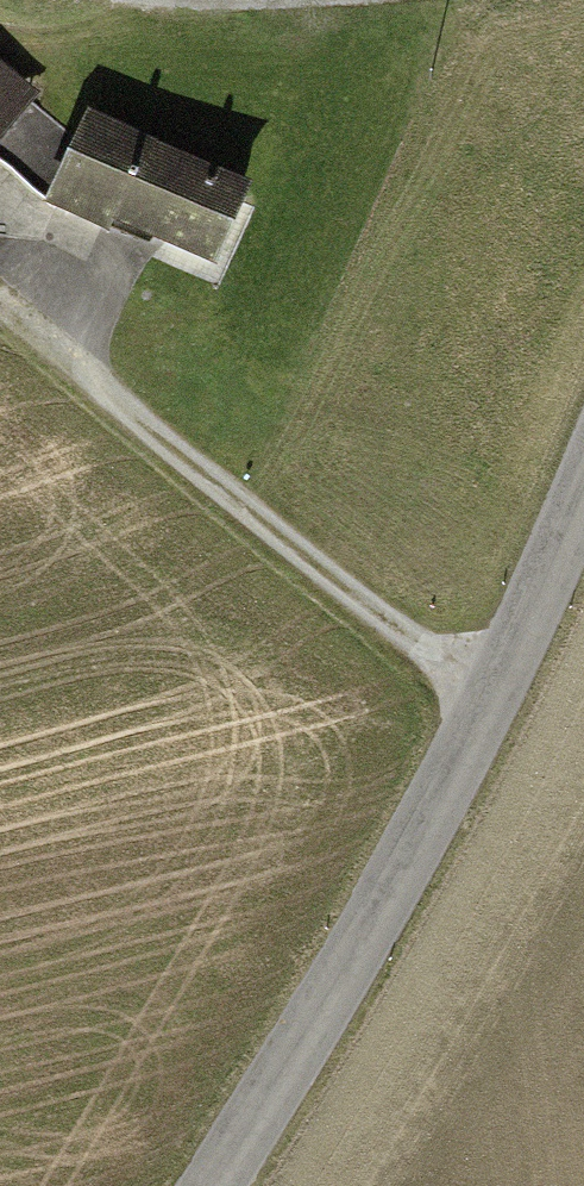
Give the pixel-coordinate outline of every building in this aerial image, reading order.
[(50,98),(0,58),(0,162),(50,98)] [(256,190),(95,116),(56,203),(217,277),(256,190)]
